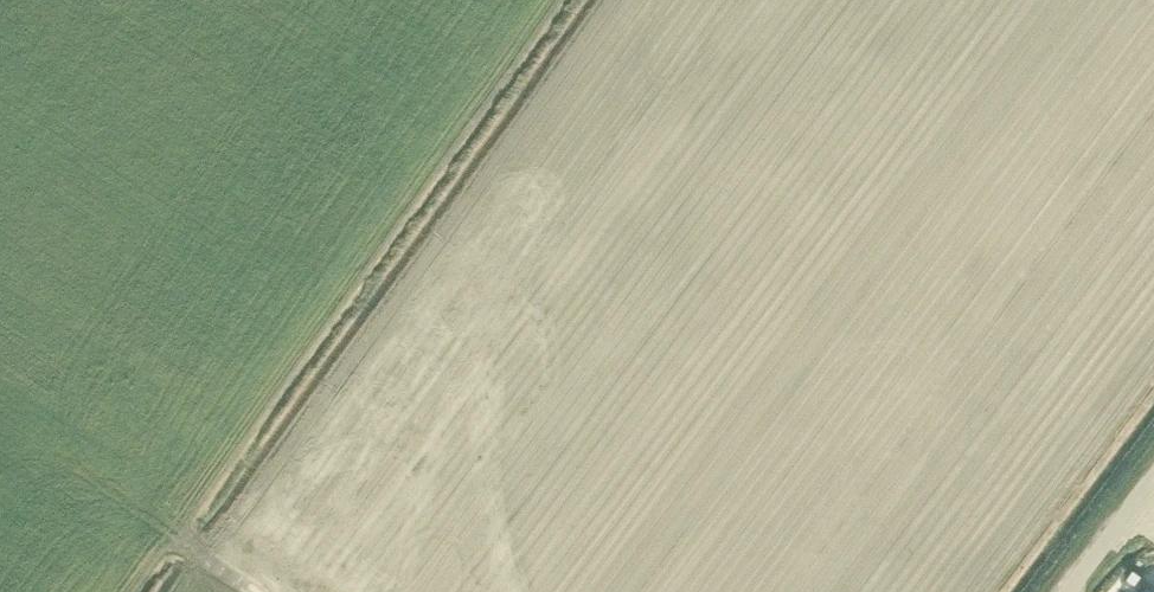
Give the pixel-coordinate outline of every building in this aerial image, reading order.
[(1139,580),(1131,574),(1125,582),(1134,588),(1139,580)]
